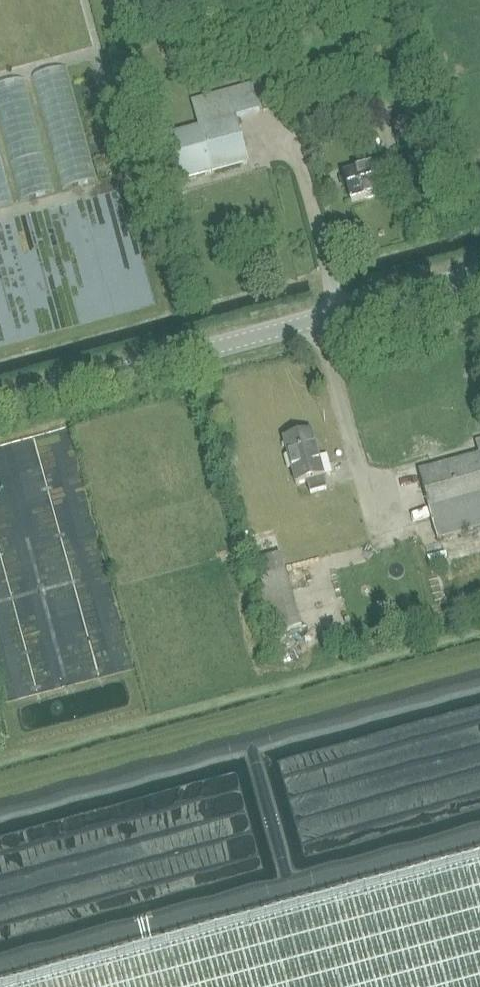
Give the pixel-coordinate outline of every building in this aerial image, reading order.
[(35,81),(61,79),(60,68),(34,71),(35,81)] [(160,139),(172,184),(248,164),(228,92),(191,101),(198,129),(160,139)] [(391,179),(402,176),(398,161),(387,164),(387,163),(343,175),(351,202),(394,190),(391,179)] [(311,494),(325,489),(322,478),(323,478),(310,432),(283,440),(296,486),(308,482),(311,494)] [(418,472),(432,517),(479,504),(479,460),(479,456),(419,472),(418,472)] [(432,517),(437,541),(479,529),(479,504),(432,517)] [(280,554),(251,563),(271,635),(300,627),(280,554)] [(4,986),(479,986),(479,857),(4,986)]
